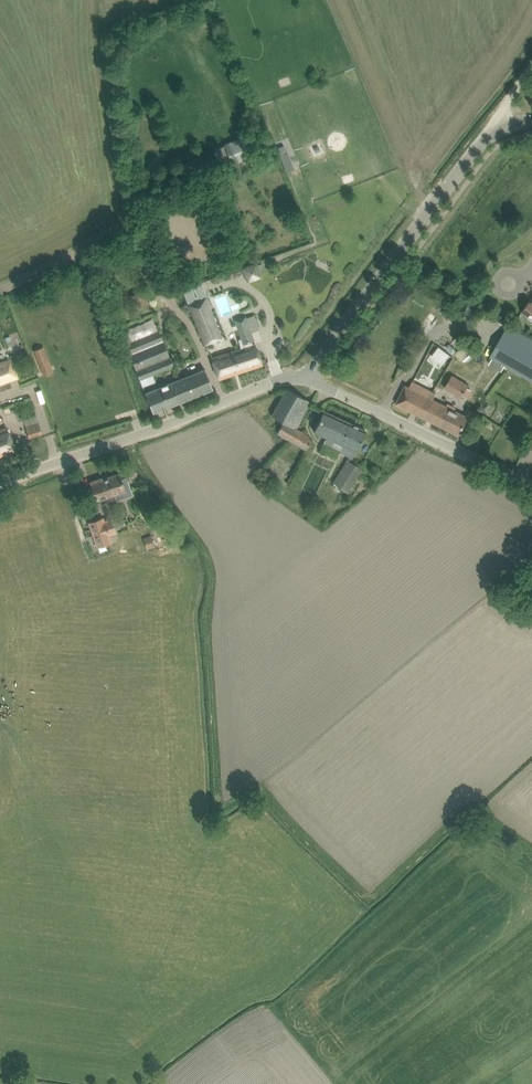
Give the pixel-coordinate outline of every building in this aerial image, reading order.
[(232,163),(250,157),(242,136),(224,143),(225,145),(214,149),(221,167),(232,163)] [(96,255),(100,262),(130,249),(127,241),(96,255)] [(258,264),(245,268),(250,281),(262,276),(258,264)] [(154,273),(157,283),(166,280),(163,270),(154,273)] [(134,309),(148,304),(144,291),(130,296),(134,309)] [(213,308),(208,297),(190,305),(206,345),(222,339),(210,309),(213,308)] [(531,301),(531,299),(531,298),(529,302),(528,302),(523,309),(524,309),(523,311),(531,318),(531,302),(531,301)] [(212,358),(219,379),(263,364),(256,343),(252,345),(251,341),(254,340),(246,315),(235,319),(242,339),(239,340),(239,339),(238,339),(241,348),(212,358)] [(507,326),(491,356),(531,379),(531,340),(507,326)] [(159,329),(125,343),(132,359),(140,380),(153,375),(174,366),(165,345),(159,329)] [(462,332),(458,337),(462,341),(466,336),(462,332)] [(43,375),(53,371),(44,346),(34,350),(43,375)] [(439,347),(432,356),(442,364),(449,354),(439,347)] [(18,378),(11,359),(0,363),(0,384),(18,378)] [(145,393),(149,402),(153,413),(213,388),(205,369),(145,393)] [(453,375),(444,387),(461,397),(469,385),(453,375)] [(406,385),(396,404),(411,411),(421,393),(426,395),(429,389),(412,381),(409,387),(406,385)] [(272,415),(281,421),(284,422),(277,433),(306,450),(312,441),(307,434),(296,429),(311,402),(287,388),(272,415)] [(421,393),(411,411),(460,435),(465,425),(469,417),(433,399),(436,393),(429,389),(426,395),(421,393)] [(324,410),(319,420),(314,431),(344,446),(342,452),(353,458),(366,430),(324,410)] [(39,423),(26,426),(29,437),(42,432),(39,423)] [(0,431),(0,455),(15,449),(7,428),(0,431)] [(348,492),(363,470),(348,460),(333,482),(348,492)] [(90,482),(94,492),(97,501),(115,495),(117,501),(133,495),(128,479),(122,481),(120,473),(102,479),(102,478),(90,482)] [(150,508),(146,511),(153,520),(157,516),(150,508)] [(102,518),(89,523),(97,547),(111,542),(109,535),(115,532),(110,519),(104,522),(102,518)] [(151,535),(143,538),(147,550),(154,547),(151,535)]
